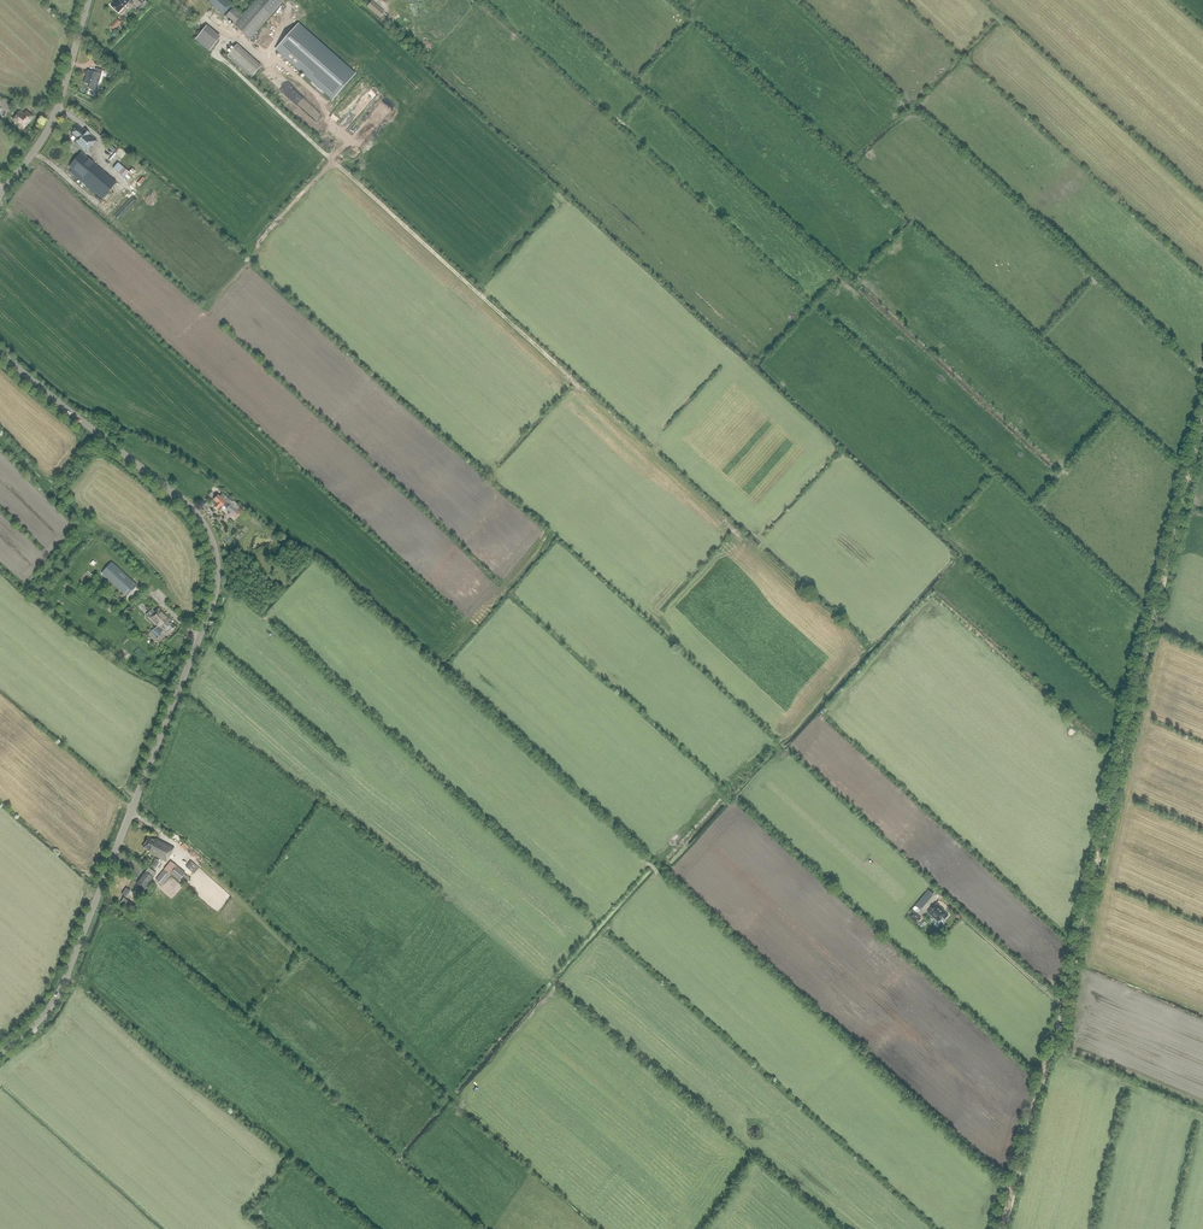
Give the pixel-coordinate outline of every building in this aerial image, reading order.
[(111,5),(118,12),(130,0),(116,0),(111,5)] [(242,16),(225,0),(209,0),(208,1),(249,38),(283,0),(256,0),(242,16)] [(371,1),(367,6),(385,22),(389,17),(371,1)] [(118,19),(110,27),(113,30),(121,22),(118,19)] [(211,51),(224,36),(210,24),(197,39),(211,51)] [(276,49),(333,99),(355,74),(298,24),(276,49)] [(226,55),(250,77),(260,66),(236,44),(226,55)] [(89,70),(86,83),(90,84),(89,89),(95,91),(96,90),(99,83),(98,82),(99,81),(102,70),(96,69),(95,72),(89,70)] [(32,117),(27,112),(25,114),(20,110),(13,119),(20,124),(22,122),(25,125),(32,117)] [(74,141),(86,152),(97,140),(84,129),(83,130),(77,125),(71,133),(77,138),(74,141)] [(77,173),(74,176),(103,199),(117,183),(84,154),(72,169),(77,173)] [(118,162),(113,168),(124,178),(127,180),(135,171),(132,168),(129,172),(118,162)] [(227,508),(226,508),(233,514),(240,507),(233,500),(232,501),(222,492),(219,495),(218,494),(214,499),(214,500),(213,501),(214,504),(215,505),(214,506),(218,509),(221,506),(222,507),(223,505),(227,508)] [(242,510),(239,507),(233,514),(236,517),(240,513),(242,510)] [(95,547),(92,549),(84,558),(126,596),(137,585),(98,549),(95,547)] [(171,630),(175,626),(170,621),(172,620),(159,607),(155,611),(152,609),(147,614),(150,616),(149,617),(158,626),(156,628),(155,628),(151,632),(157,638),(161,634),(164,630),(166,632),(170,628),(171,630)] [(156,838),(155,840),(149,837),(144,847),(149,850),(148,851),(151,853),(166,861),(173,847),(156,838)] [(160,861),(155,858),(151,865),(156,867),(160,861)] [(163,885),(171,874),(182,883),(188,877),(184,874),(185,872),(171,861),(156,879),(163,885)] [(196,870),(193,868),(195,865),(190,861),(186,867),(193,873),(196,870)] [(156,873),(149,867),(146,871),(145,871),(136,883),(144,889),(154,877),(153,877),(156,873)] [(123,894),(127,897),(131,891),(127,888),(123,894)] [(928,889),(914,904),(920,910),(934,895),(928,889)] [(123,898),(121,902),(131,909),(134,906),(123,898)] [(935,902),(927,912),(938,921),(942,917),(944,919),(948,915),(943,911),(944,910),(935,902)] [(914,911),(909,916),(915,923),(921,918),(914,911)]
